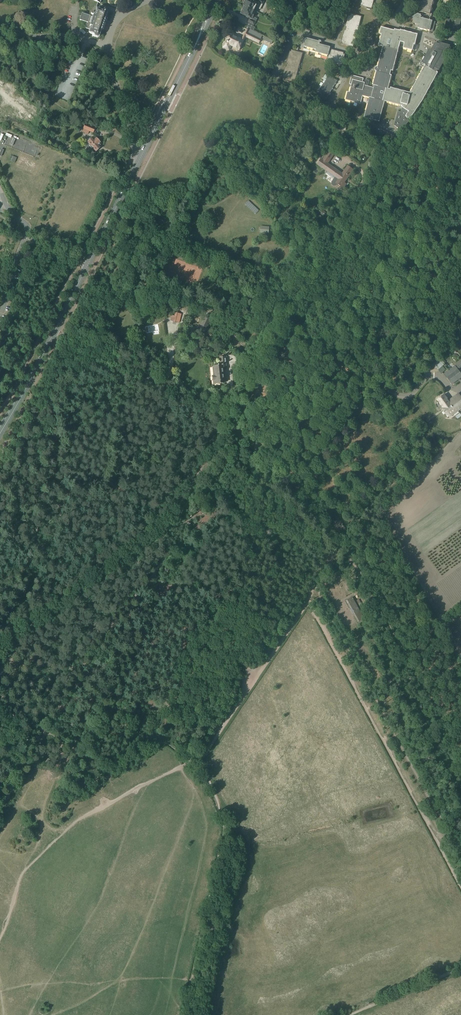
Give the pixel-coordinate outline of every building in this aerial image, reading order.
[(104,9),(102,10),(96,8),(96,9),(98,3),(100,4),(101,0),(90,0),(90,1),(89,5),(89,7),(90,14),(89,16),(82,14),(80,21),(87,23),(85,28),(89,30),(88,33),(93,35),(95,37),(97,38),(100,37),(108,12),(107,10),(104,9)] [(244,6),(255,12),(257,8),(260,10),(261,8),(265,2),(261,0),(258,0),(257,3),(251,0),(247,0),(246,2),(244,2),(243,4),(244,6)] [(367,8),(367,9),(370,10),(370,9),(372,9),(374,1),(369,0),(360,0),(360,1),(361,2),(360,6),(367,8)] [(421,7),(420,7),(418,12),(430,15),(434,0),(421,0),(421,1),(423,1),(421,7)] [(255,12),(244,6),(244,7),(243,9),(243,12),(242,14),(250,18),(248,22),(249,22),(246,27),(248,28),(252,30),(254,31),(255,28),(253,27),(254,25),(255,25),(256,21),(257,19),(254,17),(255,15),(254,15),(255,12)] [(349,18),(348,18),(347,21),(360,25),(362,17),(350,14),(349,18)] [(433,32),(436,22),(420,18),(421,15),(418,14),(412,18),(415,24),(418,25),(417,28),(420,28),(420,29),(427,31),(428,30),(433,32)] [(456,16),(455,19),(447,17),(445,26),(450,27),(449,31),(450,31),(452,32),(453,32),(458,33),(460,21),(460,17),(456,16)] [(346,25),(347,25),(346,29),(358,32),(360,25),(347,21),(346,25)] [(228,42),(227,41),(224,47),(230,50),(231,47),(236,49),(237,49),(241,49),(244,42),(246,38),(259,44),(263,35),(254,31),(252,30),(248,28),(242,39),(239,38),(238,39),(233,37),(234,35),(232,34),(228,42)] [(351,88),(350,92),(348,92),(345,100),(361,104),(363,96),(370,98),(364,118),(371,120),(371,119),(373,119),(373,120),(379,122),(385,102),(403,107),(401,113),(398,112),(394,126),(401,130),(397,135),(399,137),(402,131),(410,120),(422,102),(423,103),(438,74),(438,73),(437,73),(438,70),(439,71),(452,48),(450,47),(450,46),(440,43),(440,45),(435,43),(428,57),(426,56),(422,63),(424,64),(408,94),(390,89),(390,91),(388,90),(388,89),(392,76),(390,75),(391,71),(393,71),(400,42),(404,43),(403,48),(412,51),(413,50),(414,51),(416,42),(418,35),(401,30),(400,31),(395,30),(394,31),(381,28),(380,34),(382,35),(379,46),(383,47),(378,67),(377,67),(376,67),(376,68),(375,68),(375,69),(375,70),(375,71),(376,71),(376,72),(377,72),(373,86),(374,87),(374,88),(368,86),(370,81),(369,80),(366,80),(365,83),(364,83),(363,83),(364,79),(352,76),(350,84),(352,85),(351,88)] [(345,33),(344,33),(343,37),(356,40),(358,32),(346,29),(345,33)] [(342,45),(349,46),(349,47),(352,48),(352,47),(354,48),(356,40),(343,37),(342,40),(343,40),(342,45)] [(316,52),(316,53),(315,54),(328,58),(330,50),(331,48),(320,45),(320,42),(321,43),(322,42),(321,41),(320,41),(319,42),(304,38),(301,48),(304,49),(316,52)] [(290,54),(289,54),(288,57),(301,61),(303,53),(298,52),(295,51),(292,50),(290,54)] [(328,58),(327,62),(334,64),(338,51),(334,50),(334,51),(330,50),(328,58)] [(341,52),(338,51),(334,64),(342,66),(343,65),(344,62),(343,62),(345,55),(341,53),(341,52)] [(287,61),(288,61),(287,65),(299,69),(301,61),(288,57),(287,61)] [(286,69),(285,69),(284,72),(297,76),(299,69),(287,65),(286,69)] [(283,76),(284,76),(283,81),(295,84),(297,76),(284,72),(283,76)] [(326,79),(326,80),(325,82),(334,86),(337,81),(328,76),(326,79)] [(0,88),(0,89),(3,92),(10,85),(6,81),(0,88)] [(324,84),(323,84),(322,87),(331,92),(334,86),(325,82),(324,84)] [(10,85),(3,92),(8,96),(14,89),(10,85)] [(319,93),(322,95),(320,97),(326,100),(331,92),(322,87),(320,90),(320,91),(319,93)] [(14,89),(8,96),(11,99),(14,96),(18,92),(14,89)] [(14,96),(11,99),(16,103),(22,96),(18,92),(14,96)] [(22,96),(16,103),(20,107),(24,103),(27,100),(22,96)] [(0,112),(0,121),(4,122),(8,110),(2,108),(0,112)] [(4,122),(9,125),(14,113),(8,110),(4,122)] [(9,125),(15,127),(20,115),(14,113),(9,125)] [(20,115),(15,127),(21,130),(26,117),(20,115)] [(83,129),(93,133),(95,128),(85,124),(83,129)] [(398,138),(381,130),(379,134),(396,142),(398,138)] [(87,143),(88,144),(85,146),(90,153),(94,150),(96,152),(101,147),(100,146),(101,145),(100,144),(101,143),(96,138),(94,140),(92,138),(91,140),(90,139),(86,142),(87,142),(87,143)] [(336,185),(337,184),(343,188),(347,184),(345,183),(353,170),(348,166),(343,174),(328,164),(338,150),(332,146),(323,159),(322,159),(317,165),(335,177),(332,182),(332,183),(332,184),(332,185),(333,186),(334,186),(335,186),(336,185)] [(170,321),(173,321),(173,322),(174,323),(177,323),(179,314),(176,313),(172,312),(170,321)] [(205,315),(200,325),(207,329),(209,325),(212,319),(205,315)] [(205,340),(208,335),(202,332),(199,337),(205,340)] [(212,376),(212,381),(213,381),(213,385),(222,384),(225,383),(223,368),(227,368),(226,361),(227,361),(226,356),(219,357),(220,365),(213,366),(214,376),(212,376)] [(437,361),(436,361),(433,364),(441,374),(446,370),(443,366),(445,364),(440,358),(437,361)] [(445,376),(452,385),(460,378),(460,374),(455,366),(444,374),(445,376)] [(439,406),(438,407),(440,409),(441,410),(442,409),(443,409),(444,409),(447,407),(446,406),(450,403),(449,402),(449,401),(445,395),(437,400),(440,405),(439,406)] [(447,416),(448,415),(449,417),(460,408),(460,398),(459,395),(449,401),(449,402),(450,403),(446,406),(447,407),(444,409),(443,409),(442,409),(447,416)] [(358,622),(365,619),(353,597),(346,601),(358,622)] [(359,600),(356,601),(364,616),(367,614),(359,600)]
